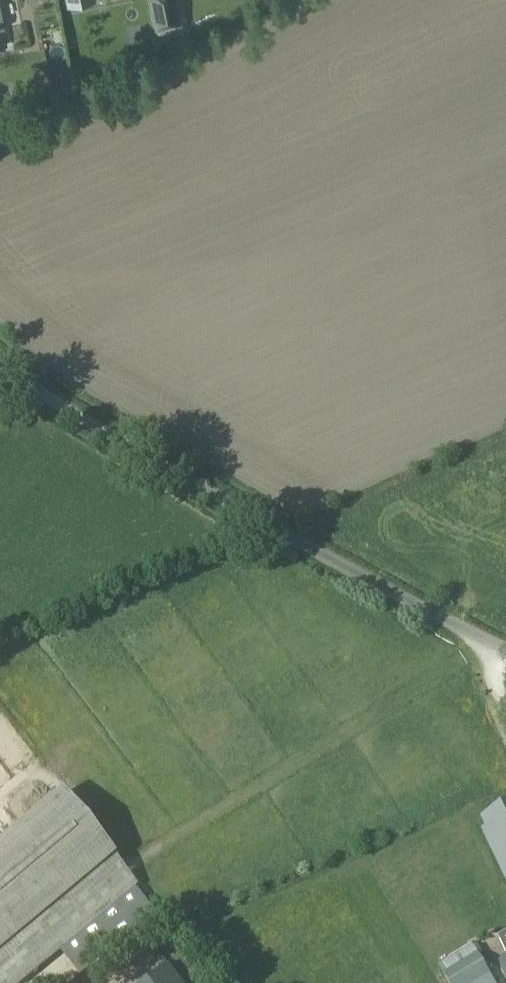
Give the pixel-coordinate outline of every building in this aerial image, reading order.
[(175,0),(151,0),(156,27),(180,23),(175,0)] [(30,26),(22,3),(0,10),(0,13),(7,34),(30,26)] [(60,951),(75,968),(149,904),(136,887),(113,860),(114,859),(60,794),(0,844),(0,982),(21,982),(60,951)] [(481,819),(485,828),(482,829),(505,879),(505,807),(481,819)] [(497,935),(505,954),(505,931),(497,935)] [(490,974),(477,952),(442,973),(448,982),(474,982),(490,974)] [(167,965),(143,982),(180,982),(167,965)]
